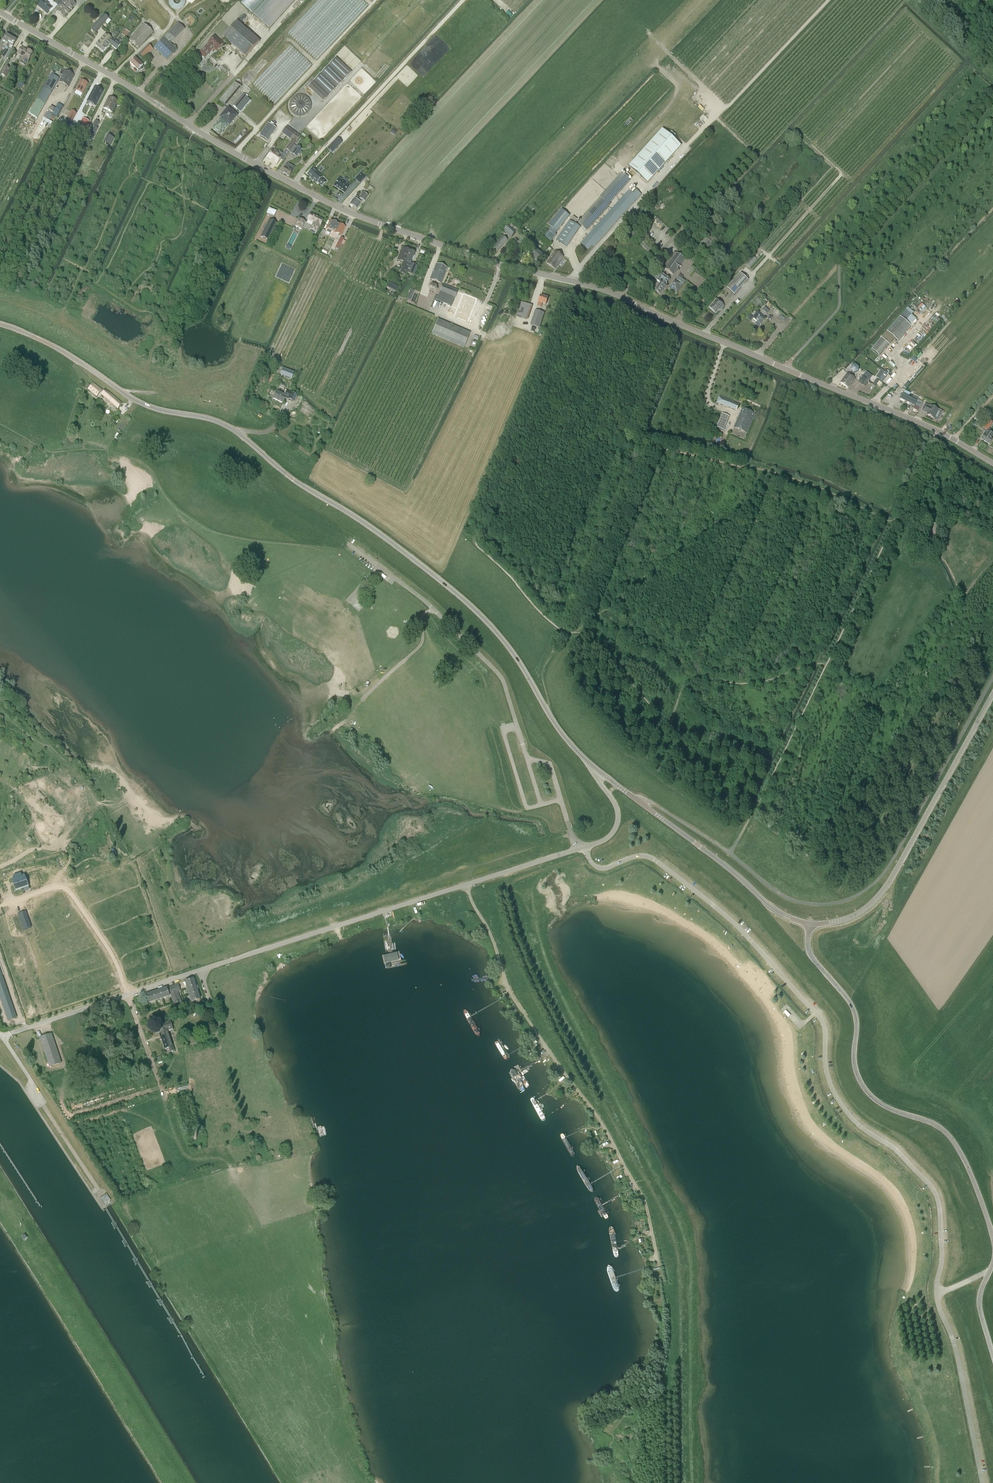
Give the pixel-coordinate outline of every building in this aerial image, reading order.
[(53,11),(57,5),(55,3),(51,7),(44,0),(39,6),(46,13),(50,8),(53,11)] [(57,5),(53,11),(55,13),(58,11),(64,16),(75,3),(71,0),(67,0),(60,8),(57,5)] [(186,0),(169,0),(167,5),(181,11),(186,0)] [(270,28),(294,0),(265,0),(254,13),(270,28)] [(96,33),(109,19),(104,15),(91,29),(96,33)] [(189,26),(196,21),(191,15),(185,20),(189,26)] [(260,41),(254,36),(237,21),(223,36),(246,57),(260,41)] [(144,24),(129,41),(138,49),(153,32),(144,24)] [(126,30),(122,35),(126,38),(130,33),(126,30)] [(2,41),(5,42),(2,48),(4,49),(11,37),(6,34),(2,41)] [(113,40),(105,34),(96,46),(103,52),(109,44),(113,40)] [(208,43),(209,43),(199,52),(204,57),(214,48),(217,50),(223,44),(214,36),(208,43)] [(16,40),(11,37),(4,49),(6,50),(9,45),(12,47),(16,40)] [(167,61),(177,50),(164,38),(154,48),(167,61)] [(113,39),(113,40),(109,44),(116,49),(120,45),(118,43),(121,41),(118,39),(116,41),(113,39)] [(142,60),(153,50),(148,45),(137,56),(142,60)] [(28,60),(32,52),(29,50),(29,51),(21,47),(17,54),(23,57),(21,61),(25,63),(27,60),(28,60)] [(144,68),(143,66),(135,58),(130,63),(135,68),(134,69),(136,72),(138,71),(140,69),(142,70),(144,68)] [(335,58),(308,87),(324,101),(351,73),(335,58)] [(6,77),(10,69),(5,66),(1,74),(6,77)] [(64,71),(62,70),(60,74),(62,75),(59,82),(68,86),(74,75),(65,71),(64,71)] [(51,74),(45,87),(35,103),(34,102),(27,114),(37,119),(52,93),(59,78),(51,74)] [(219,85),(223,81),(219,77),(215,82),(219,85)] [(82,94),(87,84),(81,80),(76,90),(82,94)] [(236,83),(221,101),(228,106),(242,88),(236,83)] [(103,92),(95,87),(87,101),(90,103),(91,100),(96,103),(103,92)] [(240,112),(250,100),(243,94),(233,106),(240,112)] [(310,110),(311,106),(310,101),(308,98),(304,95),(300,94),(296,95),(292,98),(290,101),(289,106),(290,110),(292,113),(296,116),(300,117),(304,116),(308,113),(310,110)] [(110,116),(118,101),(109,97),(103,108),(109,111),(108,115),(110,116)] [(53,113),(58,103),(53,101),(48,111),(53,113)] [(52,115),(57,118),(63,107),(58,105),(52,115)] [(229,126),(237,116),(228,108),(219,118),(220,119),(213,128),(214,128),(214,130),(215,131),(216,130),(220,134),(221,133),(222,134),(223,132),(223,131),(228,125),(229,126)] [(72,122),(76,113),(71,110),(65,123),(70,126),(72,122)] [(44,117),(49,121),(52,116),(47,112),(44,117)] [(89,122),(83,118),(77,129),(84,132),(89,122)] [(102,122),(100,128),(107,131),(110,125),(111,125),(112,123),(106,120),(105,123),(102,122)] [(89,133),(94,136),(97,129),(96,128),(98,124),(94,122),(95,121),(89,133)] [(268,140),(275,127),(267,122),(260,136),(268,140)] [(273,150),(273,151),(272,151),(267,158),(274,162),(273,164),(276,166),(280,159),(283,161),(289,152),(294,145),(300,137),(286,127),(282,133),(292,140),(286,149),(283,154),(282,154),(279,152),(278,152),(275,150),(273,150)] [(629,166),(648,183),(681,146),(662,129),(629,166)] [(107,135),(103,143),(109,146),(114,138),(107,135)] [(328,148),(330,150),(333,147),(335,150),(343,143),(338,138),(328,148)] [(297,147),(294,145),(289,152),(296,157),(302,149),(297,146),(297,147)] [(289,177),(293,169),(286,165),(282,173),(289,177)] [(313,168),(307,174),(316,183),(317,182),(322,187),(326,183),(321,178),(322,177),(313,168)] [(356,179),(360,183),(366,177),(361,173),(356,179)] [(618,177),(611,184),(600,197),(601,198),(578,224),(579,225),(580,224),(587,230),(601,215),(600,214),(620,192),(626,184),(630,180),(622,173),(618,177)] [(334,185),(345,193),(350,186),(347,183),(342,180),(339,178),(334,185)] [(633,194),(629,190),(580,244),(588,250),(592,246),(593,247),(642,194),(636,190),(633,194)] [(356,196),(350,204),(357,209),(362,201),(364,202),(368,196),(363,192),(359,198),(356,196)] [(274,217),(277,211),(269,207),(267,213),(274,217)] [(562,210),(549,225),(557,232),(569,216),(562,210)] [(316,233),(320,226),(323,220),(310,213),(307,219),(315,223),(311,231),(316,233)] [(305,222),(299,219),(295,227),(301,230),(305,222)] [(261,237),(268,240),(276,224),(269,220),(261,237)] [(331,231),(335,222),(331,220),(327,229),(328,229),(327,232),(330,234),(331,231)] [(567,248),(580,228),(569,221),(556,241),(567,248)] [(339,224),(335,222),(331,231),(335,233),(341,236),(345,227),(339,224)] [(511,223),(510,224),(504,231),(512,237),(519,229),(511,223)] [(679,237),(684,241),(690,235),(685,230),(679,237)] [(525,235),(521,240),(518,242),(515,239),(512,242),(520,250),(530,239),(525,235)] [(696,242),(706,251),(712,243),(703,235),(696,242)] [(498,251),(507,240),(503,236),(493,247),(498,251)] [(340,237),(335,247),(339,248),(344,239),(340,237)] [(538,262),(544,255),(535,248),(538,245),(535,243),(530,249),(533,251),(529,255),(533,258),(538,262)] [(652,250),(645,243),(642,245),(649,252),(652,250)] [(408,256),(410,251),(402,248),(397,260),(404,263),(400,273),(405,275),(406,273),(410,264),(407,263),(408,260),(406,259),(407,256),(408,256)] [(410,263),(414,253),(410,251),(408,256),(407,256),(406,259),(408,260),(407,263),(410,264),(406,273),(413,276),(417,266),(410,263)] [(555,269),(563,257),(555,251),(547,263),(555,269)] [(673,276),(685,260),(677,254),(665,270),(673,276)] [(747,264),(750,266),(757,259),(755,256),(747,264)] [(442,284),(442,283),(447,268),(436,264),(430,279),(442,284)] [(734,295),(748,280),(740,274),(727,289),(734,295)] [(670,284),(668,283),(670,279),(664,275),(659,282),(661,283),(655,291),(660,294),(664,288),(666,289),(670,284)] [(677,279),(678,279),(677,280),(677,279),(670,289),(677,293),(684,284),(683,284),(684,284),(686,281),(679,276),(677,279)] [(387,287),(396,292),(399,286),(389,281),(387,287)] [(436,286),(432,284),(428,287),(428,292),(433,294),(437,291),(436,286)] [(462,318),(471,296),(443,285),(438,297),(435,296),(434,299),(455,308),(452,315),(462,318)] [(546,305),(548,298),(541,295),(538,302),(539,302),(538,306),(541,307),(542,303),(546,305)] [(721,308),(724,305),(717,299),(710,308),(715,313),(721,307),(721,308)] [(521,301),(517,316),(528,319),(532,304),(521,301)] [(764,317),(769,312),(764,307),(759,314),(758,313),(753,318),(760,325),(765,319),(763,317),(764,316),(764,317)] [(907,307),(881,337),(871,349),(879,356),(894,338),(898,341),(910,326),(905,321),(912,312),(907,307)] [(540,328),(544,314),(536,311),(531,325),(540,328)] [(464,347),(470,333),(438,320),(432,334),(464,347)] [(858,367),(855,366),(851,367),(851,371),(849,374),(847,373),(840,382),(848,388),(855,379),(851,376),(853,373),(854,373),(857,372),(858,367)] [(283,368),(280,375),(291,379),(294,372),(283,368)] [(887,375),(883,382),(888,385),(892,379),(887,375)] [(859,382),(862,385),(863,384),(865,386),(868,381),(866,379),(867,379),(863,376),(859,382)] [(105,390),(103,393),(101,391),(102,391),(93,384),(88,389),(97,397),(100,393),(102,394),(101,394),(118,409),(122,404),(111,395),(105,390)] [(283,395),(277,392),(274,399),(282,403),(286,396),(289,398),(288,399),(293,402),(297,395),(291,392),(291,393),(286,390),(283,395)] [(922,403),(903,394),(900,399),(915,406),(920,408),(922,403)] [(720,396),(717,403),(737,410),(739,404),(733,402),(733,401),(720,396)] [(927,415),(934,418),(938,410),(931,406),(930,407),(925,405),(922,411),(927,413),(927,415)] [(747,433),(755,414),(743,409),(734,427),(747,433)] [(730,416),(722,413),(717,427),(725,430),(730,416)] [(990,419),(989,421),(984,429),(987,431),(992,423),(992,421),(990,419)] [(992,436),(992,435),(989,432),(986,436),(985,435),(981,440),(989,445),(992,440),(991,439),(992,436)] [(24,874),(12,878),(16,891),(28,887),(24,874)] [(90,879),(83,882),(86,890),(85,891),(86,893),(87,893),(88,897),(96,894),(95,891),(98,890),(96,886),(93,887),(90,879)] [(58,915),(53,916),(56,924),(61,923),(61,924),(65,923),(64,921),(69,920),(67,914),(62,915),(61,911),(57,913),(58,915)] [(26,912),(18,914),(23,930),(31,928),(26,912)] [(380,953),(383,962),(402,956),(399,947),(380,953)] [(85,954),(83,954),(85,959),(86,958),(90,968),(98,965),(93,951),(90,952),(89,951),(84,953),(85,954)] [(8,1021),(17,1018),(0,970),(0,996),(8,1021)] [(193,979),(185,982),(187,987),(188,989),(195,986),(193,979)] [(169,988),(166,989),(169,996),(171,995),(174,1004),(181,1002),(178,993),(180,992),(178,985),(169,988)] [(195,986),(188,989),(190,995),(198,992),(195,986)] [(166,988),(160,991),(162,998),(169,996),(166,989),(166,988)] [(160,991),(153,993),(156,1001),(162,998),(160,991)] [(198,992),(190,995),(192,1002),(200,999),(198,992)] [(153,993),(146,995),(149,1003),(156,1001),(153,993)] [(463,1013),(464,1015),(475,1035),(477,1037),(480,1038),(480,1035),(480,1032),(468,1012),(466,1011),(465,1010),(464,1011),(463,1013)] [(171,1022),(157,1027),(159,1033),(158,1033),(159,1034),(161,1033),(163,1039),(162,1039),(165,1049),(169,1048),(170,1052),(175,1051),(168,1030),(173,1028),(171,1022)] [(50,1034),(40,1037),(50,1067),(60,1063),(50,1034)] [(498,1041),(494,1043),(505,1060),(509,1058),(498,1041)] [(514,1070),(509,1073),(521,1093),(526,1089),(514,1070)] [(542,1121),(545,1119),(534,1098),(530,1100),(542,1121)] [(564,1134),(561,1136),(570,1156),(574,1154),(564,1134)] [(577,1167),(577,1169),(588,1191),(591,1192),(592,1192),(593,1189),(581,1167),(579,1166),(577,1167)] [(105,1204),(111,1200),(107,1193),(101,1197),(105,1204)] [(596,1199),(595,1201),(604,1219),(607,1220),(609,1219),(609,1217),(599,1199),(598,1198),(596,1199)] [(610,1228),(609,1230),(615,1255),(615,1257),(618,1256),(619,1255),(613,1229),(612,1228),(610,1228)] [(619,1292),(620,1290),(613,1269),(612,1267),(609,1267),(608,1269),(608,1271),(614,1291),(616,1293),(619,1292)]
